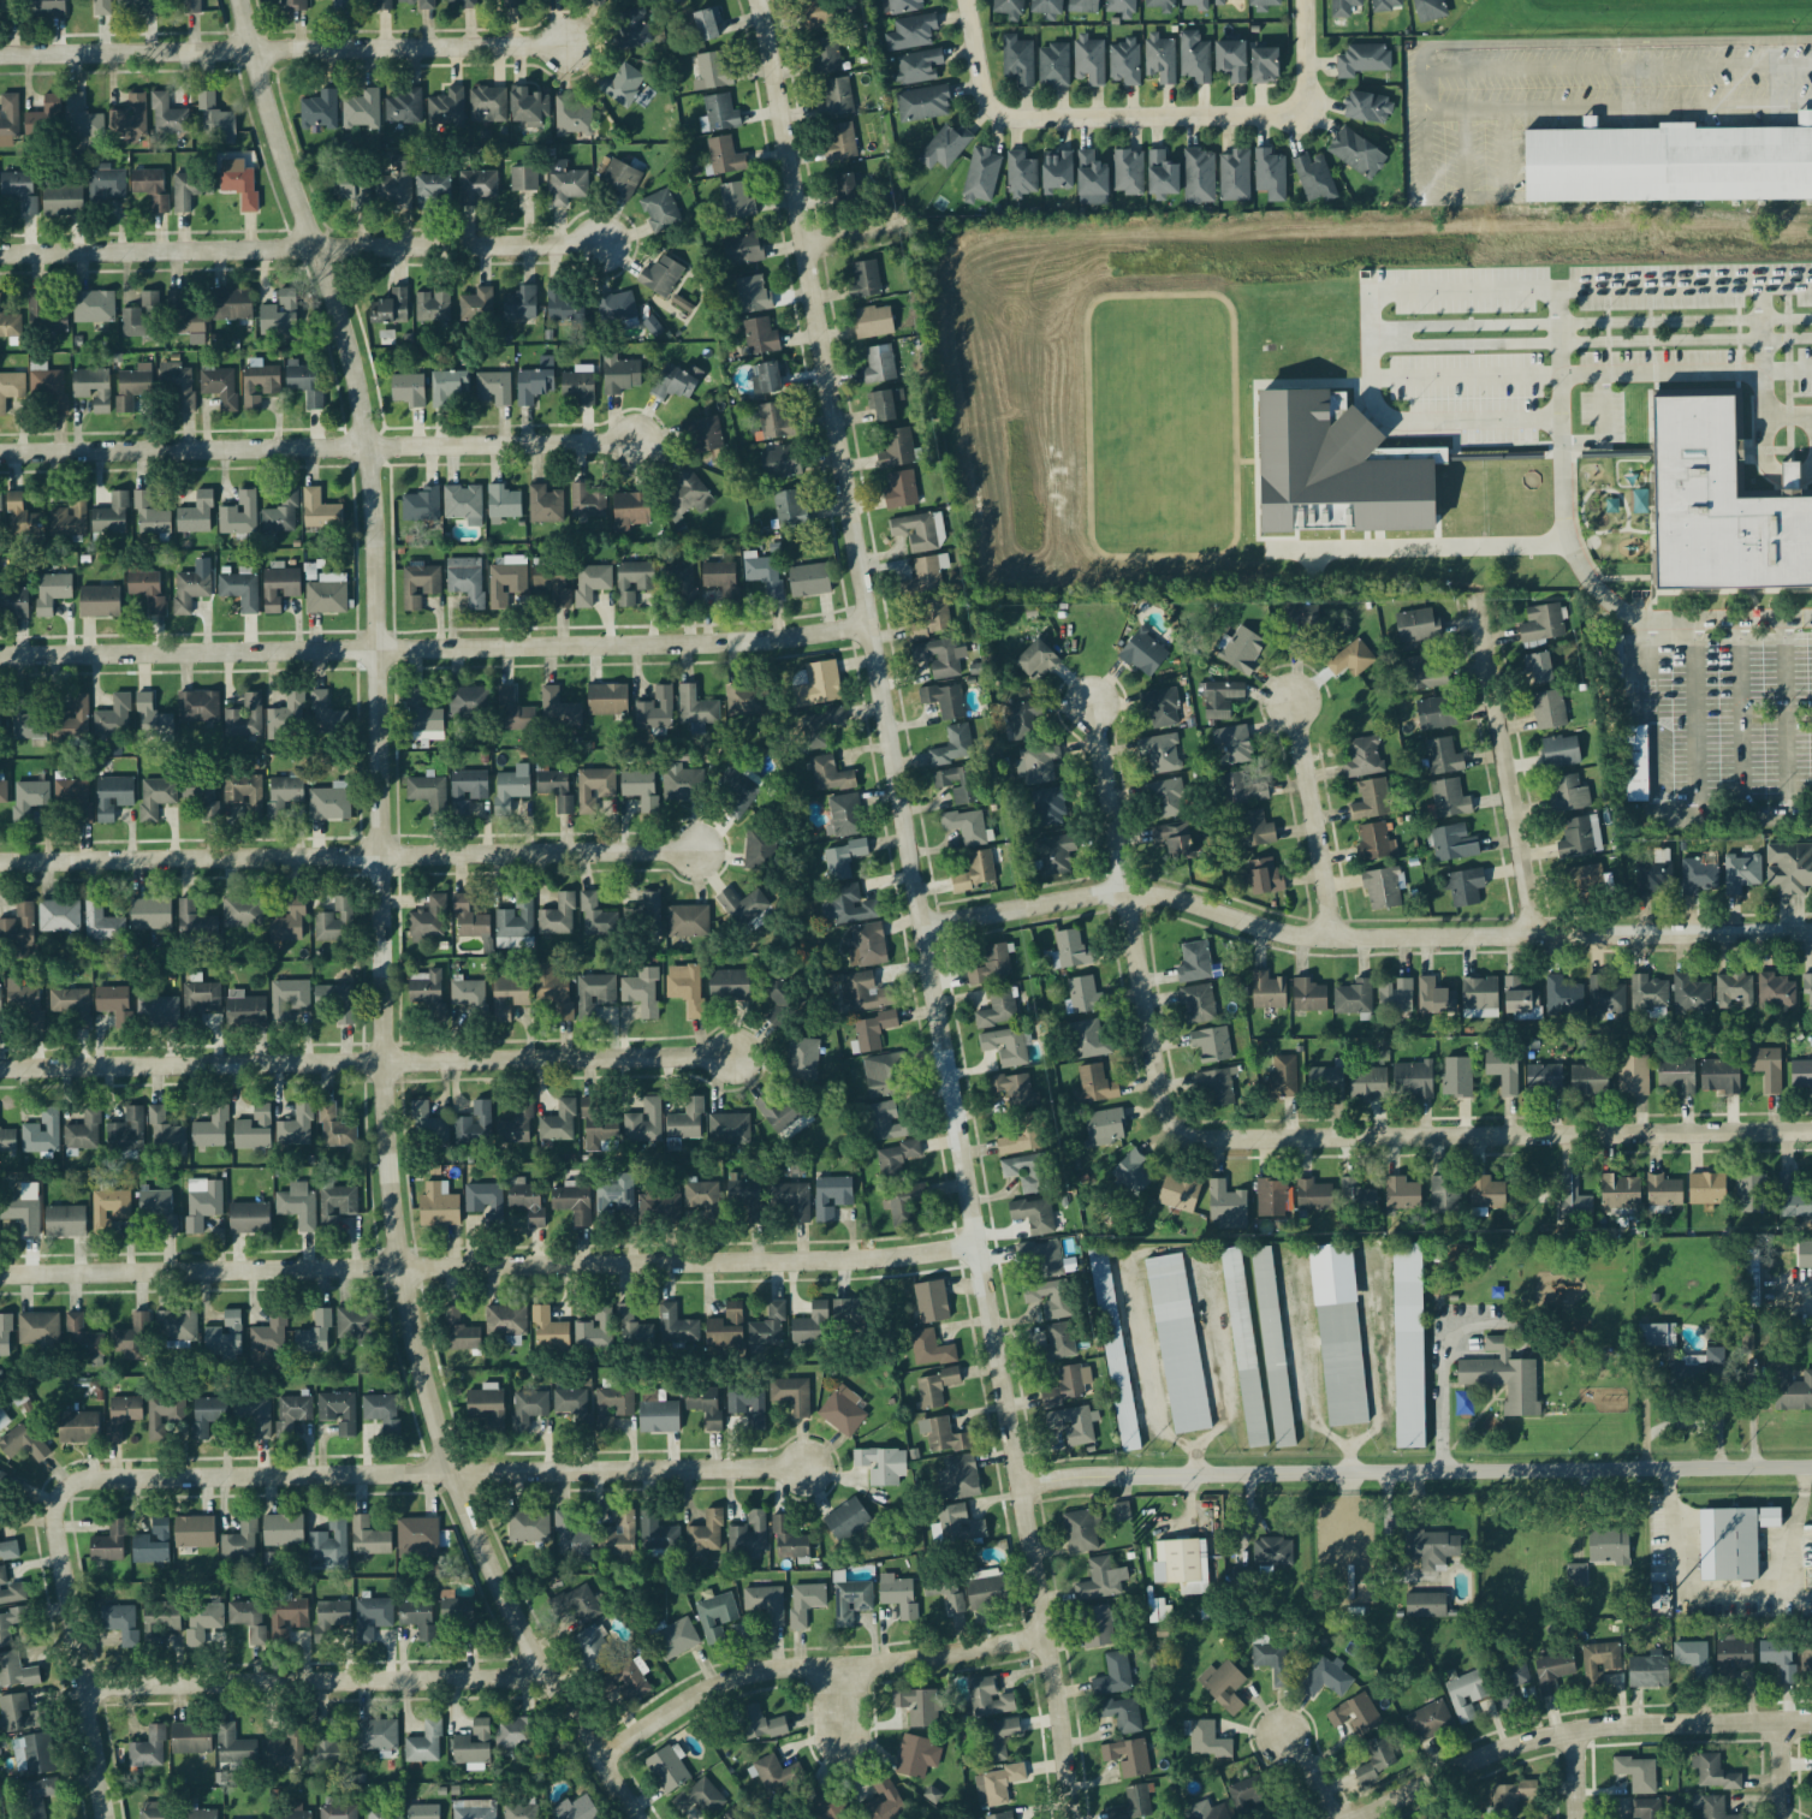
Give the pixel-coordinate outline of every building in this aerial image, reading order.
[(13,0),(0,0),(0,14),(12,15),(13,0)] [(65,0),(24,0),(24,18),(65,18),(65,0)] [(93,18),(111,18),(111,0),(93,0),(93,18)] [(158,16),(158,0),(117,0),(117,16),(158,16)] [(201,0),(172,0),(172,14),(201,14),(201,0)] [(279,12),(304,12),(304,0),(279,0),(279,12)] [(333,12),(349,12),(349,0),(333,0),(333,12)] [(392,12),(392,0),(355,0),(355,2),(372,2),(372,12),(392,12)] [(397,4),(417,4),(417,11),(434,11),(434,0),(397,0),(397,4)] [(440,8),(476,8),(476,0),(440,0),(440,8)] [(518,0),(483,0),(483,5),(501,5),(501,10),(518,10),(518,0)] [(796,7),(802,32),(842,24),(836,0),(830,0),(796,7)] [(886,14),(922,13),(922,0),(886,0),(886,14)] [(993,14),(1022,17),(1024,0),(994,0),(993,14)] [(1030,14),(1062,16),(1062,0),(1031,0),(1030,14)] [(1069,12),(1098,13),(1098,0),(1069,0),(1069,12)] [(1135,0),(1107,0),(1106,14),(1135,16),(1135,0)] [(1174,11),(1174,0),(1144,0),(1143,11),(1174,11)] [(1207,0),(1181,0),(1181,10),(1207,10),(1207,0)] [(1285,0),(1218,0),(1218,8),(1225,8),(1226,1),(1251,1),(1251,9),(1285,9),(1285,0)] [(1350,7),(1362,7),(1363,0),(1330,0),(1330,18),(1350,19),(1350,7)] [(1401,0),(1371,0),(1371,12),(1401,12),(1401,0)] [(1443,0),(1412,0),(1418,24),(1446,18),(1443,0)] [(622,49),(649,46),(644,10),(618,12),(622,49)] [(696,42),(718,41),(715,11),(694,12),(696,42)] [(885,36),(887,53),(933,46),(931,32),(937,31),(934,16),(892,22),(895,35),(885,36)] [(1194,84),(1210,84),(1210,42),(1199,42),(1199,32),(1181,32),(1181,78),(1194,78),(1194,84)] [(1016,88),(1033,88),(1033,42),(1017,42),(1017,36),(1003,36),(1003,77),(1016,77),(1016,88)] [(815,77),(843,72),(836,37),(808,43),(815,77)] [(1145,76),(1158,76),(1158,85),(1175,85),(1175,38),(1145,38),(1145,76)] [(1103,87),(1103,40),(1075,40),(1075,79),(1088,79),(1088,87),(1103,87)] [(1122,87),(1139,87),(1139,41),(1109,41),(1109,79),(1122,79),(1122,87)] [(1244,84),(1244,42),(1214,42),(1214,75),(1230,75),(1230,84),(1244,84)] [(1069,44),(1039,44),(1039,88),(1069,88),(1069,44)] [(1392,73),(1391,46),(1348,47),(1349,57),(1339,58),(1339,82),(1357,81),(1357,74),(1392,73)] [(1277,49),(1250,49),(1250,83),(1277,83),(1277,49)] [(935,67),(944,66),(941,52),(895,57),(898,87),(937,82),(935,67)] [(731,66),(724,67),(723,53),(696,55),(700,90),(732,87),(731,66)] [(600,93),(626,108),(646,79),(619,63),(600,93)] [(826,103),(815,103),(816,118),(851,117),(850,79),(825,81),(826,103)] [(428,100),(428,126),(464,126),(464,88),(445,88),(445,100),(428,100)] [(901,123),(950,117),(946,88),(897,94),(901,123)] [(528,89),(511,89),(511,125),(548,125),(548,94),(528,94),(528,89)] [(301,100),(301,131),(337,131),(337,90),(320,90),(320,100),(301,100)] [(343,131),(379,131),(379,90),(362,90),(362,99),(343,99),(343,131)] [(422,124),(422,90),(385,90),(385,124),(422,124)] [(505,90),(470,90),(470,124),(505,124),(505,90)] [(188,111),(168,111),(168,93),(152,93),(153,136),(189,135),(188,111)] [(234,113),(215,113),(215,93),(200,93),(200,137),(234,137),(234,113)] [(66,95),(66,138),(102,138),(102,114),(83,114),(83,95),(66,95)] [(127,95),(127,113),(113,113),(113,143),(145,142),(145,95),(127,95)] [(1391,125),(1393,99),(1351,95),(1349,122),(1391,125)] [(586,131),(586,96),(557,96),(557,131),(586,131)] [(706,131),(739,131),(739,108),(731,108),(730,96),(706,96),(706,131)] [(59,137),(59,97),(43,97),(43,114),(24,114),(24,137),(59,137)] [(18,141),(18,107),(4,107),(4,112),(0,112),(0,141),(18,141)] [(1811,199),(1811,112),(1796,112),(1798,127),(1657,129),(1657,130),(1596,131),(1596,118),(1582,118),(1582,131),(1523,131),(1525,202),(1811,199)] [(825,162),(856,159),(852,125),(821,127),(825,162)] [(944,171),(973,139),(962,129),(956,135),(946,125),(915,160),(928,172),(937,164),(944,171)] [(1370,183),(1386,159),(1343,126),(1326,149),(1370,183)] [(747,154),(733,156),(731,137),(707,141),(712,176),(749,171),(747,154)] [(990,204),(1002,155),(974,148),(962,197),(990,204)] [(1248,150),(1220,150),(1220,203),(1248,203),(1248,150)] [(1076,196),(1106,196),(1106,165),(1095,165),(1095,151),(1076,151),(1076,196)] [(1142,196),(1142,151),(1113,151),(1113,196),(1142,196)] [(1178,165),(1165,165),(1165,151),(1148,151),(1148,196),(1178,196),(1178,165)] [(1214,151),(1184,151),(1184,203),(1214,203),(1214,151)] [(1257,194),(1268,194),(1269,205),(1288,205),(1287,158),(1273,158),(1273,151),(1256,151),(1257,194)] [(1036,161),(1024,161),(1024,153),(1008,153),(1008,197),(1036,197),(1036,161)] [(1042,153),(1042,194),(1071,194),(1071,153),(1042,153)] [(1309,160),(1308,155),(1293,159),(1306,206),(1335,197),(1324,156),(1309,160)] [(411,206),(410,159),(390,159),(390,177),(375,178),(375,206),(411,206)] [(626,204),(642,176),(613,160),(598,189),(626,204)] [(166,171),(144,171),(144,166),(130,166),(131,196),(150,195),(150,214),(166,214),(166,171)] [(511,168),(511,192),(537,192),(537,168),(511,168)] [(125,171),(89,171),(89,202),(125,202),(125,171)] [(256,214),(256,171),(220,171),(220,195),(240,195),(240,214),(256,214)] [(354,201),(354,172),(334,172),(334,201),(354,201)] [(498,172),(459,172),(459,203),(498,203),(498,172)] [(548,172),(548,209),(566,209),(566,200),(587,200),(587,172),(548,172)] [(191,197),(213,197),(213,173),(174,173),(174,214),(191,214),(191,197)] [(0,197),(20,197),(20,216),(36,216),(36,174),(0,174),(0,197)] [(860,208),(854,174),(830,178),(836,212),(860,208)] [(416,176),(416,208),(448,208),(448,176),(416,176)] [(365,178),(342,178),(343,202),(366,201),(365,178)] [(720,185),(724,221),(753,219),(749,183),(720,185)] [(42,216),(82,216),(82,186),(42,186),(42,216)] [(683,224),(666,190),(638,203),(655,237),(683,224)] [(764,261),(756,232),(720,242),(727,271),(764,261)] [(685,273),(660,254),(637,281),(663,302),(685,273)] [(852,285),(848,285),(848,299),(879,298),(878,262),(851,263),(852,285)] [(771,311),(766,275),(736,279),(741,315),(771,311)] [(535,287),(518,287),(518,296),(503,296),(503,320),(535,320),(535,287)] [(547,323),(583,323),(583,309),(575,309),(575,287),(547,287),(547,323)] [(406,323),(406,289),(390,289),(390,301),(376,301),(376,323),(406,323)] [(475,297),(458,297),(458,322),(492,322),(492,289),(475,289),(475,297)] [(159,339),(159,292),(139,292),(139,309),(121,309),(121,339),(159,339)] [(280,315),(272,315),(272,333),(297,333),(297,292),(280,292),(280,315)] [(450,323),(450,292),(416,292),(416,323),(450,323)] [(73,323),(114,323),(114,295),(73,295),(73,323)] [(67,333),(67,296),(29,296),(29,333),(67,333)] [(599,296),(599,326),(634,326),(634,296),(599,296)] [(249,321),(244,299),(212,307),(216,328),(249,321)] [(857,340),(893,335),(890,307),(852,311),(857,340)] [(172,335),(204,335),(204,309),(172,309),(172,335)] [(20,316),(0,316),(0,339),(20,339),(20,316)] [(744,353),(772,355),(773,321),(745,320),(744,353)] [(890,346),(862,350),(868,385),(896,381),(890,346)] [(604,362),(604,394),(640,394),(640,362),(604,362)] [(754,396),(779,393),(777,364),(750,367),(754,396)] [(286,391),(307,391),(307,411),(323,411),(323,367),(286,367),(286,391)] [(594,367),(571,367),(571,374),(562,374),(562,400),(575,400),(575,408),(594,408),(594,367)] [(693,402),(697,373),(660,367),(655,397),(693,402)] [(279,368),(243,368),(243,416),(260,416),(260,396),(279,396),(279,368)] [(159,393),(173,393),(172,414),(192,414),(194,371),(160,370),(159,393)] [(66,371),(30,371),(30,399),(49,399),(49,416),(66,416),(66,371)] [(93,400),(93,415),(109,415),(109,371),(72,371),(72,400),(93,400)] [(200,371),(200,396),(220,396),(220,412),(236,412),(234,371),(200,371)] [(517,371),(517,408),(534,408),(534,396),(554,396),(554,371),(517,371)] [(115,415),(132,415),(132,397),(152,397),(152,373),(115,373),(115,415)] [(464,373),(433,373),(433,408),(464,408),(464,373)] [(24,374),(0,374),(0,416),(5,416),(5,399),(24,399),(24,374)] [(511,408),(511,374),(477,374),(477,408),(511,408)] [(423,408),(423,378),(392,378),(392,408),(423,408)] [(871,394),(875,426),(896,422),(891,391),(871,394)] [(1645,587),(1641,393),(1722,392),(1724,495),(1808,494),(1811,583),(1645,587)] [(1266,395),(1269,537),(1300,537),(1305,532),(1339,531),(1346,523),(1346,530),(1357,530),(1363,536),(1445,534),(1443,463),(1373,465),(1373,462),(1393,440),(1358,408),(1337,431),(1336,393),(1266,395)] [(786,402),(758,406),(764,441),(792,436),(786,402)] [(721,448),(718,418),(682,423),(687,453),(721,448)] [(879,470),(914,465),(910,429),(884,432),(886,454),(877,456),(879,470)] [(764,482),(801,476),(796,447),(759,453),(764,482)] [(1452,451),(1430,452),(1431,463),(1441,463),(1441,468),(1452,468),(1452,451)] [(661,493),(683,522),(712,500),(689,471),(661,493)] [(913,472),(883,476),(887,510),(917,506),(913,472)] [(604,486),(571,486),(571,516),(604,516),(604,486)] [(402,497),(402,523),(439,523),(439,487),(415,487),(415,497),(402,497)] [(482,521),(482,487),(445,487),(445,521),(482,521)] [(488,524),(521,524),(521,493),(507,493),(507,487),(488,487),(488,524)] [(528,487),(528,524),(563,524),(563,493),(546,493),(546,487),(528,487)] [(262,534),(297,533),(296,489),(281,489),(281,510),(261,511),(262,534)] [(343,506),(320,506),(320,489),(303,489),(303,529),(343,529),(343,506)] [(807,524),(801,489),(773,494),(779,529),(807,524)] [(176,534),(212,534),(212,491),(195,491),(195,510),(176,510),(176,534)] [(171,535),(171,511),(150,511),(150,492),(135,492),(135,535),(171,535)] [(238,507),(219,507),(219,535),(255,535),(255,492),(238,492),(238,507)] [(7,539),(43,537),(43,513),(23,515),(22,493),(6,494),(7,539)] [(49,539),(85,537),(85,493),(69,493),(69,510),(49,510),(49,539)] [(91,511),(91,535),(127,535),(127,493),(111,493),(111,511),(91,511)] [(629,525),(648,525),(648,494),(612,495),(613,535),(629,535),(629,525)] [(933,513),(890,523),(892,535),(905,533),(911,557),(941,549),(933,513)] [(913,561),(915,581),(898,583),(901,598),(944,592),(939,558),(913,561)] [(446,559),(446,594),(468,594),(468,611),(483,611),(483,559),(446,559)] [(744,584),(767,584),(767,595),(777,595),(777,560),(744,560),(744,584)] [(527,594),(525,564),(518,565),(518,563),(489,563),(489,611),(507,611),(507,594),(527,594)] [(553,610),(566,610),(568,564),(531,564),(531,590),(553,590),(553,610)] [(617,608),(634,608),(634,593),(653,593),(653,564),(617,564),(617,608)] [(737,564),(701,565),(702,588),(723,588),(723,606),(738,605),(737,564)] [(695,565),(660,565),(660,590),(677,590),(677,608),(695,608),(695,565)] [(830,596),(827,565),(788,569),(790,600),(830,596)] [(403,567),(403,613),(421,613),(421,596),(440,596),(440,567),(403,567)] [(611,592),(611,567),(575,567),(575,610),(592,610),(592,592),(611,592)] [(263,570),(263,616),(280,616),(279,599),(299,599),(299,570),(263,570)] [(145,598),(145,617),(162,617),(162,573),(126,573),(126,598),(145,598)] [(210,575),(174,575),(174,617),(190,617),(190,599),(210,599),(210,575)] [(218,576),(218,598),(240,598),(240,616),(257,616),(257,576),(218,576)] [(307,614),(346,614),(346,576),(319,576),(319,584),(307,584),(307,614)] [(36,618),(53,618),(53,602),(71,602),(71,578),(36,578),(36,618)] [(0,589),(0,619),(26,619),(26,589),(0,589)] [(119,589),(79,589),(79,619),(119,619),(119,589)] [(945,599),(921,604),(923,622),(905,625),(908,641),(951,635),(945,599)] [(1322,630),(1322,606),(1292,605),(1292,629),(1322,630)] [(1517,626),(1520,644),(1564,638),(1559,605),(1525,610),(1527,625),(1517,626)] [(1400,646),(1440,638),(1434,608),(1395,616),(1400,646)] [(1247,677),(1266,643),(1236,626),(1217,659),(1247,677)] [(1169,652),(1139,630),(1117,660),(1148,682),(1169,652)] [(1059,662),(1036,640),(1012,664),(1036,686),(1059,662)] [(1325,666),(1335,679),(1348,668),(1356,678),(1376,661),(1357,640),(1325,666)] [(932,682),(960,678),(955,642),(911,647),(914,665),(929,662),(932,682)] [(1533,688),(1553,684),(1547,653),(1528,656),(1533,688)] [(1401,661),(1406,694),(1449,686),(1445,666),(1426,670),(1424,658),(1401,661)] [(836,662),(803,666),(806,685),(791,688),(794,708),(840,702),(836,662)] [(1229,721),(1229,700),(1244,700),(1244,684),(1204,684),(1204,721),(1229,721)] [(695,685),(679,685),(679,725),(719,725),(719,702),(695,702),(695,685)] [(626,686),(587,686),(587,717),(626,717),(626,686)] [(654,705),(634,705),(634,731),(672,731),(672,686),(654,686),(654,705)] [(726,717),(767,717),(767,686),(726,686),(726,717)] [(938,703),(940,723),(966,720),(961,686),(922,690),(925,705),(938,703)] [(499,688),(500,732),(536,732),(535,708),(515,709),(515,688),(499,688)] [(559,688),(541,688),(541,730),(581,730),(581,705),(559,705),(559,688)] [(489,719),(489,689),(450,689),(450,719),(489,719)] [(409,741),(442,741),(442,709),(423,711),(423,690),(408,690),(409,741)] [(1146,692),(1149,730),(1180,727),(1176,690),(1146,692)] [(303,691),(286,691),(287,711),(267,711),(267,737),(304,736),(303,691)] [(311,691),(311,735),(349,735),(349,712),(327,712),(327,691),(311,691)] [(1538,733),(1567,727),(1559,691),(1531,696),(1538,733)] [(219,692),(178,692),(178,725),(219,725),(219,692)] [(261,694),(244,695),(244,711),(225,712),(225,739),(262,738),(261,694)] [(57,741),(87,741),(87,695),(70,695),(70,707),(57,707),(57,741)] [(129,695),(112,695),(112,713),(95,713),(95,737),(129,737),(129,695)] [(152,695),(136,695),(136,738),(172,738),(172,713),(152,713),(152,695)] [(1416,702),(1420,732),(1456,729),(1454,699),(1416,702)] [(1042,717),(1040,701),(1005,708),(1011,743),(1038,739),(1034,719),(1042,717)] [(46,702),(12,702),(12,742),(46,742),(46,702)] [(801,715),(804,753),(828,750),(826,727),(845,725),(843,711),(801,715)] [(972,763),(969,725),(946,727),(947,749),(928,750),(931,767),(972,763)] [(1250,765),(1248,727),(1216,730),(1219,767),(1250,765)] [(1633,727),(1632,802),(1652,803),(1653,727),(1633,727)] [(1146,777),(1182,772),(1177,735),(1140,741),(1146,777)] [(1580,766),(1576,737),(1539,742),(1543,771),(1580,766)] [(1341,763),(1344,780),(1384,773),(1378,738),(1348,744),(1351,761),(1341,763)] [(1428,774),(1463,774),(1463,755),(1452,755),(1452,741),(1428,741),(1428,774)] [(1062,761),(1058,743),(1018,751),(1026,787),(1056,781),(1052,763),(1062,761)] [(859,789),(856,772),(834,774),(832,756),(809,760),(814,795),(859,789)] [(761,791),(732,767),(718,785),(735,798),(724,810),(737,821),(761,791)] [(953,807),(976,804),(972,768),(932,774),(934,790),(951,787),(953,807)] [(495,775),(495,814),(510,814),(510,798),(530,798),(530,771),(521,771),(521,775),(495,775)] [(578,816),(595,816),(595,799),(614,799),(614,771),(577,771),(578,816)] [(703,771),(663,771),(663,801),(703,801),(703,771)] [(571,816),(571,772),(536,772),(536,795),(557,795),(557,816),(571,816)] [(641,797),(641,815),(657,815),(657,772),(620,772),(620,797),(641,797)] [(1247,784),(1244,772),(1220,777),(1225,809),(1269,801),(1265,781),(1247,784)] [(487,774),(451,774),(451,803),(487,803),(487,774)] [(1556,813),(1590,810),(1588,786),(1580,787),(1579,777),(1553,778),(1556,813)] [(182,802),(202,802),(202,822),(215,822),(215,778),(182,778),(182,802)] [(245,806),(245,819),(260,819),(260,778),(225,778),(225,806),(245,806)] [(284,804),(303,804),(303,779),(267,779),(267,822),(284,822),(284,804)] [(406,801),(429,801),(429,820),(445,820),(445,779),(406,779),(406,801)] [(1152,822),(1187,818),(1181,779),(1146,784),(1152,822)] [(1472,815),(1469,797),(1462,798),(1460,779),(1431,784),(1436,820),(1472,815)] [(132,780),(96,780),(96,825),(113,825),(113,808),(132,808),(132,780)] [(1351,821),(1390,816),(1389,804),(1400,803),(1398,795),(1386,796),(1385,780),(1357,784),(1361,804),(1349,807),(1351,821)] [(91,825),(91,781),(55,781),(55,825),(91,825)] [(141,781),(141,825),(158,825),(158,806),(176,806),(176,781),(141,781)] [(8,805),(7,784),(0,785),(0,805),(8,805)] [(13,784),(13,825),(29,825),(29,808),(49,808),(49,784),(13,784)] [(1063,787),(1029,793),(1035,831),(1069,825),(1063,787)] [(309,821),(350,821),(350,791),(309,791),(309,821)] [(834,839),(863,836),(859,796),(828,799),(834,839)] [(960,831),(962,850),(986,846),(981,812),(940,818),(943,833),(960,831)] [(1238,849),(1272,846),(1270,813),(1237,814),(1238,849)] [(1555,845),(1558,861),(1602,852),(1594,816),(1561,822),(1564,843),(1555,845)] [(1356,828),(1362,862),(1394,857),(1388,824),(1356,828)] [(1479,857),(1477,837),(1467,838),(1466,826),(1432,830),(1437,863),(1479,857)] [(1188,862),(1188,828),(1152,828),(1152,846),(1164,846),(1164,862),(1188,862)] [(746,870),(776,871),(777,831),(747,830),(746,870)] [(1076,852),(1074,837),(1036,840),(1041,879),(1070,875),(1068,852),(1076,852)] [(830,882),(851,879),(848,860),(868,856),(866,843),(824,849),(830,882)] [(1768,849),(1766,894),(1807,896),(1807,890),(1811,890),(1811,849),(1768,849)] [(967,855),(970,874),(950,879),(952,894),(996,886),(990,851),(967,855)] [(1742,894),(1742,887),(1761,887),(1761,856),(1724,856),(1724,894),(1742,894)] [(1250,897),(1281,894),(1278,861),(1248,862),(1250,897)] [(1718,893),(1718,862),(1682,862),(1682,893),(1718,893)] [(1635,863),(1635,894),(1673,894),(1673,863),(1635,863)] [(1578,885),(1579,899),(1604,897),(1600,867),(1562,870),(1563,886),(1578,885)] [(1402,908),(1396,869),(1362,874),(1368,913),(1402,908)] [(1446,875),(1452,909),(1479,905),(1477,891),(1485,890),(1483,870),(1446,875)] [(831,887),(833,925),(879,921),(878,903),(860,904),(857,885),(831,887)] [(758,890),(739,904),(727,888),(713,899),(741,932),(771,906),(758,890)] [(625,910),(625,934),(660,934),(660,891),(641,891),(641,910),(625,910)] [(582,932),(612,931),(611,913),(598,914),(596,892),(581,893),(582,932)] [(539,935),(574,935),(574,893),(558,893),(558,911),(539,911),(539,935)] [(495,949),(531,949),(531,894),(515,894),(515,911),(495,911),(495,949)] [(409,914),(409,938),(446,938),(446,896),(428,896),(428,914),(409,914)] [(314,915),(314,943),(352,943),(352,897),(333,897),(333,915),(314,915)] [(269,943),(303,943),(303,898),(287,898),(287,921),(269,921),(269,943)] [(222,931),(262,931),(262,899),(222,899),(222,931)] [(216,917),(196,917),(196,900),(178,900),(178,941),(216,941),(216,917)] [(456,938),(488,938),(488,915),(469,915),(469,900),(456,900),(456,938)] [(171,902),(131,902),(131,932),(171,932),(171,902)] [(79,934),(79,903),(40,903),(40,934),(79,934)] [(85,941),(125,941),(125,920),(102,920),(102,903),(85,903),(85,941)] [(32,949),(32,904),(14,904),(14,921),(0,921),(0,949),(32,949)] [(707,908),(667,908),(667,938),(707,938),(707,908)] [(850,928),(851,941),(843,943),(845,968),(877,965),(877,953),(884,952),(881,925),(850,928)] [(1097,965),(1094,949),(1081,950),(1079,931),(1054,934),(1059,969),(1097,965)] [(1213,979),(1206,941),(1181,946),(1184,967),(1176,968),(1178,985),(1213,979)] [(969,987),(1011,979),(1005,944),(984,949),(986,967),(966,971),(969,987)] [(666,975),(666,1001),(687,1001),(688,1017),(700,1017),(699,965),(685,965),(685,975),(666,975)] [(657,1005),(657,969),(637,969),(637,979),(620,979),(620,1005),(657,1005)] [(708,971),(708,1001),(749,1001),(749,971),(708,971)] [(441,973),(409,973),(409,1006),(441,1006),(441,973)] [(875,1011),(875,975),(848,975),(848,1011),(875,1011)] [(616,1005),(616,976),(578,977),(578,1022),(595,1022),(595,1005),(616,1005)] [(764,1020),(776,1033),(804,1004),(777,976),(760,993),(774,1007),(764,1020)] [(1070,1017),(1103,1010),(1095,976),(1064,982),(1070,1017)] [(1284,1010),(1284,976),(1250,976),(1250,1010),(1284,1010)] [(1584,986),(1563,986),(1563,976),(1546,976),(1546,1016),(1584,1016),(1584,986)] [(1673,976),(1673,1013),(1710,1013),(1710,985),(1689,985),(1689,976),(1673,976)] [(1752,976),(1716,976),(1716,1010),(1752,1010),(1752,976)] [(1795,1010),(1795,976),(1759,976),(1759,1010),(1795,1010)] [(1802,976),(1802,1010),(1811,1010),(1811,976),(1802,976)] [(529,979),(492,979),(492,1007),(529,1007),(529,979)] [(535,1003),(557,1003),(557,1023),(571,1023),(571,979),(535,979),(535,1003)] [(1434,992),(1434,979),(1419,979),(1419,1015),(1448,1015),(1448,992),(1434,992)] [(1497,979),(1462,979),(1462,1012),(1497,1012),(1497,979)] [(1521,979),(1504,979),(1504,1017),(1539,1017),(1539,992),(1521,992),(1521,979)] [(1626,979),(1590,979),(1590,1016),(1626,1016),(1626,979)] [(1630,979),(1630,1012),(1668,1012),(1668,979),(1630,979)] [(6,980),(6,1013),(30,1013),(30,1027),(37,1027),(37,989),(19,989),(19,980),(6,980)] [(485,980),(452,980),(452,1010),(485,1010),(485,980)] [(1294,980),(1294,1012),(1326,1012),(1326,986),(1314,986),(1314,980),(1294,980)] [(1333,1015),(1372,1015),(1372,980),(1353,980),(1353,988),(1333,988),(1333,1015)] [(1412,1015),(1412,981),(1377,981),(1377,1015),(1412,1015)] [(308,983),(272,983),(272,1027),(287,1027),(287,1011),(308,1011),(308,983)] [(1180,991),(1187,1027),(1217,1021),(1210,985),(1180,991)] [(183,986),(184,1023),(198,1023),(198,1012),(219,1012),(219,986),(183,986)] [(352,1024),(352,988),(314,988),(314,1012),(338,1012),(338,1024),(352,1024)] [(976,1028),(1016,1024),(1014,988),(988,991),(991,1012),(975,1013),(976,1028)] [(129,989),(95,989),(95,1013),(115,1013),(115,1027),(129,1027),(129,989)] [(78,1030),(89,1030),(89,992),(49,992),(49,1013),(78,1013),(78,1030)] [(226,999),(226,1023),(265,1023),(265,999),(226,999)] [(177,1029),(177,1000),(138,1000),(138,1029),(177,1029)] [(851,1022),(859,1056),(881,1051),(878,1032),(899,1028),(896,1012),(851,1022)] [(1099,1020),(1067,1028),(1076,1062),(1112,1053),(1109,1038),(1104,1040),(1099,1020)] [(1030,1065),(1022,1028),(978,1038),(981,1052),(998,1050),(1002,1071),(1030,1065)] [(1231,1062),(1225,1028),(1189,1034),(1192,1051),(1198,1050),(1200,1066),(1231,1062)] [(818,1041),(789,1041),(789,1081),(818,1081),(818,1041)] [(1763,1072),(1763,1095),(1781,1095),(1781,1051),(1748,1051),(1748,1072),(1763,1072)] [(862,1060),(869,1100),(911,1093),(904,1053),(862,1060)] [(1485,1077),(1499,1077),(1499,1098),(1517,1098),(1516,1054),(1485,1054),(1485,1077)] [(1647,1096),(1647,1057),(1620,1057),(1620,1096),(1647,1096)] [(1296,1099),(1296,1058),(1270,1058),(1270,1099),(1296,1099)] [(1472,1059),(1444,1059),(1444,1099),(1472,1099),(1472,1059)] [(1676,1088),(1676,1096),(1693,1096),(1693,1060),(1657,1060),(1657,1088),(1676,1088)] [(1739,1063),(1701,1063),(1701,1095),(1739,1095),(1739,1063)] [(1790,1063),(1790,1086),(1811,1086),(1811,1095),(1811,1063),(1790,1063)] [(1071,1092),(1074,1106),(1119,1099),(1117,1082),(1104,1083),(1101,1065),(1077,1069),(1081,1089),(1071,1092)] [(1432,1099),(1432,1065),(1392,1065),(1392,1099),(1432,1099)] [(1561,1066),(1527,1066),(1527,1095),(1561,1095),(1561,1066)] [(1570,1098),(1606,1098),(1606,1068),(1570,1068),(1570,1098)] [(1308,1069),(1308,1096),(1343,1096),(1343,1069),(1308,1069)] [(1386,1069),(1349,1069),(1349,1100),(1386,1100),(1386,1069)] [(1194,1075),(1196,1094),(1205,1093),(1207,1110),(1235,1106),(1230,1070),(1194,1075)] [(986,1080),(988,1095),(1005,1093),(1008,1112),(1034,1108),(1029,1074),(986,1080)] [(808,1114),(795,1095),(777,1106),(770,1095),(755,1104),(776,1136),(808,1114)] [(660,1098),(642,1099),(642,1116),(623,1116),(624,1143),(660,1143),(660,1098)] [(666,1116),(666,1140),(700,1140),(700,1098),(685,1098),(685,1116),(666,1116)] [(499,1145),(531,1145),(531,1099),(515,1099),(515,1123),(499,1123),(499,1145)] [(558,1100),(558,1119),(539,1119),(539,1142),(574,1142),(574,1100),(558,1100)] [(455,1147),(491,1147),(491,1101),(473,1101),(473,1119),(455,1119),(455,1147)] [(899,1123),(895,1101),(867,1107),(875,1145),(917,1135),(914,1120),(899,1123)] [(584,1149),(617,1149),(617,1118),(599,1118),(599,1102),(584,1102),(584,1149)] [(275,1124),(277,1148),(311,1147),(310,1105),(295,1105),(295,1124),(275,1124)] [(335,1105),(320,1105),(320,1149),(356,1149),(356,1125),(335,1125),(335,1105)] [(429,1105),(412,1105),(412,1149),(447,1149),(447,1117),(429,1116),(429,1105)] [(185,1129),(165,1129),(165,1107),(149,1107),(149,1155),(185,1154),(185,1129)] [(226,1149),(226,1107),(210,1107),(210,1125),(191,1125),(191,1149),(226,1149)] [(58,1108),(41,1110),(41,1125),(22,1127),(22,1155),(59,1154),(58,1108)] [(65,1128),(65,1151),(99,1151),(99,1108),(83,1108),(83,1128),(65,1128)] [(106,1125),(106,1153),(142,1153),(142,1108),(126,1108),(126,1125),(106,1125)] [(269,1151),(269,1108),(254,1108),(254,1122),(233,1122),(233,1151),(269,1151)] [(1121,1110),(1083,1116),(1088,1147),(1125,1141),(1121,1110)] [(999,1158),(1042,1149),(1036,1114),(1014,1118),(1016,1136),(997,1140),(999,1158)] [(709,1116),(709,1145),(749,1145),(749,1116),(709,1116)] [(14,1130),(0,1131),(0,1156),(16,1155),(14,1130)] [(904,1181),(901,1164),(922,1159),(917,1142),(877,1151),(884,1185),(904,1181)] [(1110,1175),(1135,1199),(1159,1175),(1134,1149),(1110,1175)] [(1022,1196),(1057,1190),(1051,1154),(999,1161),(1002,1181),(1018,1177),(1022,1196)] [(501,1214),(501,1187),(474,1187),(474,1170),(465,1170),(465,1214),(501,1214)] [(1811,1218),(1811,1196),(1798,1196),(1798,1173),(1778,1173),(1778,1218),(1811,1218)] [(1190,1215),(1200,1185),(1168,1175),(1158,1205),(1190,1215)] [(1725,1206),(1725,1175),(1688,1175),(1688,1206),(1725,1206)] [(1592,1197),(1578,1197),(1578,1176),(1561,1176),(1561,1219),(1592,1219),(1592,1197)] [(1681,1181),(1664,1182),(1664,1176),(1646,1176),(1647,1208),(1682,1207),(1681,1181)] [(1430,1215),(1458,1215),(1458,1177),(1430,1177),(1430,1215)] [(1471,1209),(1504,1209),(1504,1182),(1491,1182),(1491,1177),(1471,1177),(1471,1209)] [(1640,1177),(1600,1177),(1600,1212),(1640,1212),(1640,1177)] [(1735,1177),(1735,1214),(1765,1214),(1765,1177),(1735,1177)] [(632,1212),(632,1178),(596,1178),(596,1225),(610,1225),(610,1212),(632,1212)] [(1385,1211),(1420,1211),(1420,1184),(1406,1184),(1406,1178),(1385,1178),(1385,1211)] [(851,1207),(851,1179),(815,1179),(815,1225),(833,1225),(833,1208),(851,1207)] [(1377,1215),(1377,1190),(1356,1190),(1356,1179),(1339,1179),(1339,1215),(1377,1215)] [(1225,1181),(1208,1181),(1208,1227),(1247,1227),(1247,1194),(1225,1194),(1225,1181)] [(1287,1219),(1287,1181),(1256,1181),(1256,1219),(1287,1219)] [(221,1182),(186,1182),(186,1235),(203,1235),(203,1218),(221,1218),(221,1182)] [(762,1224),(762,1182),(727,1182),(727,1206),(743,1206),(743,1224),(762,1224)] [(458,1226),(458,1197),(441,1197),(441,1184),(421,1184),(421,1226),(458,1226)] [(684,1211),(718,1211),(718,1184),(684,1184),(684,1211)] [(1332,1212),(1332,1184),(1297,1184),(1297,1212),(1332,1212)] [(809,1225),(809,1185),(772,1185),(772,1211),(792,1211),(792,1225),(809,1225)] [(887,1190),(892,1231),(915,1229),(913,1207),(928,1206),(926,1185),(887,1190)] [(542,1188),(507,1188),(507,1211),(527,1211),(527,1229),(542,1229),(542,1188)] [(357,1217),(357,1189),(320,1189),(320,1232),(338,1232),(338,1217),(357,1217)] [(572,1212),(572,1229),(588,1229),(588,1190),(551,1190),(551,1212),(572,1212)] [(130,1220),(130,1194),(93,1194),(93,1236),(109,1236),(109,1220),(130,1220)] [(159,1215),(159,1235),(174,1235),(174,1194),(138,1194),(138,1215),(159,1215)] [(314,1235),(314,1195),(275,1195),(275,1218),(297,1218),(297,1235),(314,1235)] [(640,1195),(640,1225),(677,1225),(677,1195),(640,1195)] [(37,1199),(0,1199),(0,1221),(22,1221),(22,1238),(37,1238),(37,1199)] [(1053,1235),(1050,1200),(1008,1205),(1010,1221),(1028,1219),(1030,1237),(1053,1235)] [(268,1205),(228,1205),(228,1235),(268,1235),(268,1205)] [(46,1236),(85,1236),(85,1208),(46,1208),(46,1236)] [(1016,1247),(1017,1266),(1038,1264),(1039,1279),(1063,1277),(1059,1242),(1016,1247)] [(1801,1243),(1801,1270),(1811,1270),(1811,1243),(1801,1243)] [(1088,1252),(1121,1454),(1139,1451),(1106,1248),(1088,1252)] [(1241,1248),(1220,1250),(1247,1450),(1267,1448),(1241,1248)] [(1272,1450),(1293,1448),(1273,1248),(1253,1249),(1272,1450)] [(1183,1255),(1145,1261),(1171,1437),(1210,1431),(1183,1255)] [(919,1325),(949,1320),(943,1282),(914,1286),(919,1325)] [(1045,1321),(1071,1319),(1067,1282),(1022,1286),(1024,1306),(1042,1303),(1045,1321)] [(1421,1443),(1416,1301),(1396,1302),(1401,1444),(1421,1443)] [(706,1348),(741,1349),(742,1303),(725,1302),(724,1320),(706,1320),(706,1348)] [(749,1324),(749,1347),(784,1347),(784,1302),(767,1302),(767,1324),(749,1324)] [(860,1334),(878,1328),(868,1302),(850,1308),(860,1334)] [(827,1345),(827,1303),(809,1303),(809,1321),(791,1321),(791,1345),(827,1345)] [(653,1325),(634,1325),(634,1304),(617,1304),(617,1349),(653,1349),(653,1325)] [(660,1304),(660,1345),(699,1345),(699,1322),(676,1321),(676,1304),(660,1304)] [(1317,1307),(1326,1428),(1366,1425),(1356,1304),(1317,1307)] [(445,1307),(445,1351),(480,1351),(480,1328),(459,1328),(459,1307),(445,1307)] [(486,1307),(486,1338),(525,1338),(525,1307),(486,1307)] [(568,1324),(549,1324),(549,1307),(533,1307),(533,1349),(568,1349),(568,1324)] [(574,1324),(574,1351),(611,1351),(611,1307),(593,1307),(593,1324),(574,1324)] [(337,1309),(337,1344),(376,1344),(376,1309),(337,1309)] [(293,1353),(331,1353),(331,1310),(314,1310),(314,1331),(293,1331),(293,1353)] [(196,1312),(155,1312),(155,1343),(196,1343),(196,1312)] [(240,1359),(240,1312),(224,1312),(225,1328),(204,1328),(204,1359),(240,1359)] [(250,1328),(250,1353),(285,1353),(285,1312),(269,1312),(269,1328),(250,1328)] [(149,1313),(132,1313),(132,1332),(109,1332),(109,1353),(149,1353),(149,1313)] [(66,1314),(66,1357),(90,1357),(90,1366),(103,1366),(103,1334),(83,1336),(83,1314),(66,1314)] [(11,1362),(11,1315),(0,1315),(0,1362),(11,1362)] [(18,1345),(59,1345),(59,1315),(18,1315),(18,1345)] [(1046,1328),(1051,1348),(1035,1350),(1038,1365),(1077,1357),(1070,1324),(1046,1328)] [(1638,1349),(1674,1349),(1674,1325),(1638,1325),(1638,1349)] [(915,1368),(957,1362),(955,1345),(935,1349),(933,1330),(910,1333),(915,1368)] [(1457,1362),(1457,1386),(1505,1386),(1505,1419),(1537,1419),(1537,1361),(1511,1361),(1511,1338),(1484,1338),(1484,1355),(1497,1355),(1497,1361),(1457,1362)] [(1722,1350),(1706,1350),(1706,1366),(1722,1366),(1722,1350)] [(1058,1369),(1059,1390),(1040,1391),(1041,1407),(1083,1403),(1080,1367),(1058,1369)] [(1811,1411),(1811,1372),(1802,1372),(1802,1383),(1774,1383),(1774,1411),(1811,1411)] [(943,1408),(941,1389),(960,1386),(958,1373),(916,1377),(920,1410),(943,1408)] [(808,1380),(768,1380),(768,1403),(792,1403),(792,1420),(808,1420),(808,1380)] [(764,1385),(726,1385),(727,1414),(748,1414),(749,1432),(764,1431),(764,1385)] [(705,1413),(705,1433),(719,1433),(719,1389),(685,1389),(684,1413),(705,1413)] [(868,1414),(857,1407),(861,1399),(844,1389),(824,1420),(850,1439),(868,1414)] [(586,1391),(553,1391),(553,1414),(577,1414),(577,1428),(586,1428),(586,1391)] [(595,1391),(595,1434),(613,1434),(613,1416),(632,1416),(634,1391),(595,1391)] [(503,1392),(465,1392),(465,1419),(503,1419),(503,1392)] [(512,1393),(512,1435),(528,1435),(528,1417),(547,1417),(547,1393),(512,1393)] [(355,1395),(317,1395),(317,1421),(338,1421),(338,1439),(355,1439),(355,1395)] [(233,1421),(254,1421),(254,1440),(271,1440),(271,1396),(233,1396),(233,1421)] [(148,1397),(148,1444),(165,1444),(165,1423),(185,1423),(185,1397),(148,1397)] [(362,1420),(382,1420),(382,1440),(399,1440),(399,1397),(362,1397),(362,1420)] [(142,1423),(142,1398),(108,1398),(108,1443),(121,1443),(121,1423),(142,1423)] [(313,1422),(313,1398),(277,1398),(277,1441),(293,1441),(293,1422),(313,1422)] [(227,1423),(227,1399),(192,1399),(192,1441),(208,1441),(208,1423),(227,1423)] [(677,1403),(638,1403),(638,1434),(678,1434),(677,1403)] [(1068,1449),(1095,1444),(1088,1408),(1061,1414),(1068,1449)] [(58,1414),(58,1444),(97,1444),(97,1414),(58,1414)] [(970,1450),(968,1433),(951,1437),(947,1416),(923,1420),(929,1457),(970,1450)] [(23,1422),(0,1442),(0,1452),(8,1462),(24,1449),(38,1466),(51,1455),(23,1422)] [(897,1451),(852,1451),(852,1468),(869,1468),(869,1487),(897,1487),(897,1451)] [(951,1502),(980,1494),(972,1456),(944,1462),(951,1502)] [(10,1479),(0,1474),(0,1497),(10,1479)] [(869,1523),(855,1499),(822,1517),(837,1542),(869,1523)] [(1131,1504),(1116,1505),(1117,1524),(1133,1523),(1131,1504)] [(986,1540),(985,1520),(967,1522),(964,1505),(938,1508),(941,1545),(986,1540)] [(1100,1550),(1093,1509),(1062,1515),(1069,1556),(1100,1550)] [(720,1552),(720,1510),(705,1510),(703,1528),(685,1528),(684,1563),(706,1563),(707,1551),(720,1552)] [(765,1510),(745,1510),(745,1527),(729,1527),(729,1553),(765,1553),(765,1510)] [(1699,1581),(1755,1581),(1755,1510),(1699,1510),(1699,1581)] [(556,1557),(590,1557),(590,1532),(571,1532),(571,1511),(554,1512),(556,1557)] [(634,1511),(614,1511),(614,1529),(598,1529),(598,1555),(634,1555),(634,1511)] [(657,1511),(640,1511),(640,1551),(679,1551),(679,1528),(657,1528),(657,1511)] [(509,1544),(548,1544),(548,1512),(509,1512),(509,1544)] [(263,1548),(302,1548),(302,1516),(263,1516),(263,1548)] [(346,1561),(346,1516),(329,1516),(329,1534),(309,1534),(309,1561),(346,1561)] [(352,1555),(390,1555),(390,1533),(369,1533),(369,1516),(352,1516),(352,1555)] [(790,1536),(790,1516),(772,1516),(772,1557),(808,1558),(808,1536),(790,1536)] [(214,1548),(214,1518),(174,1518),(174,1548),(214,1548)] [(221,1561),(256,1561),(256,1518),(239,1518),(239,1536),(221,1536),(221,1561)] [(89,1538),(89,1563),(124,1563),(124,1520),(109,1520),(109,1538),(89,1538)] [(397,1520),(397,1550),(436,1550),(436,1520),(397,1520)] [(168,1564),(168,1521),(152,1521),(152,1536),(131,1536),(131,1564),(168,1564)] [(1628,1565),(1628,1529),(1590,1529),(1590,1565),(1628,1565)] [(1460,1533),(1407,1534),(1407,1563),(1419,1562),(1419,1574),(1445,1574),(1445,1558),(1460,1557),(1460,1533)] [(1293,1539),(1253,1539),(1253,1568),(1293,1568),(1293,1539)] [(1154,1585),(1180,1585),(1180,1595),(1206,1594),(1205,1540),(1153,1541),(1154,1585)] [(19,1561),(17,1542),(0,1545),(0,1563),(19,1561)] [(1074,1587),(1077,1604),(1122,1594),(1116,1570),(1112,1571),(1109,1557),(1087,1561),(1092,1583),(1074,1587)] [(1568,1568),(1570,1587),(1586,1585),(1584,1565),(1568,1568)] [(26,1603),(24,1583),(6,1586),(5,1568),(0,1568),(0,1606),(26,1603)] [(1006,1577),(966,1582),(969,1611),(1010,1606),(1006,1577)] [(899,1605),(899,1622),(914,1622),(914,1579),(879,1579),(879,1605),(899,1605)] [(934,1621),(961,1615),(955,1582),(927,1587),(934,1621)] [(834,1583),(834,1629),(852,1629),(851,1612),(872,1612),(872,1583),(834,1583)] [(601,1616),(584,1585),(554,1600),(562,1615),(574,1607),(583,1625),(601,1616)] [(806,1630),(806,1609),(825,1609),(825,1586),(790,1587),(790,1630),(806,1630)] [(782,1589),(743,1589),(744,1612),(765,1611),(765,1628),(783,1628),(782,1589)] [(695,1605),(707,1647),(724,1642),(719,1625),(737,1619),(730,1594),(695,1605)] [(1445,1618),(1445,1594),(1406,1594),(1406,1618),(1445,1618)] [(476,1600),(440,1599),(440,1631),(458,1633),(458,1643),(475,1643),(476,1600)] [(392,1629),(392,1600),(356,1600),(356,1646),(373,1646),(373,1629),(392,1629)] [(399,1627),(418,1627),(418,1643),(434,1643),(433,1600),(398,1601),(399,1627)] [(286,1646),(286,1631),(307,1631),(307,1601),(271,1601),(271,1646),(286,1646)] [(350,1603),(314,1603),(314,1642),(329,1642),(329,1628),(350,1628),(350,1603)] [(227,1627),(249,1627),(249,1647),(263,1647),(263,1604),(227,1604),(227,1627)] [(179,1631),(179,1605),(143,1606),(143,1648),(159,1648),(159,1633),(179,1631)] [(189,1631),(221,1631),(221,1605),(189,1605),(189,1631)] [(1079,1610),(1083,1649),(1115,1646),(1109,1606),(1079,1610)] [(121,1631),(121,1651),(136,1651),(136,1607),(100,1607),(100,1631),(121,1631)] [(12,1646),(10,1627),(30,1624),(28,1610),(0,1614),(0,1648),(12,1646)] [(650,1635),(664,1663),(700,1646),(688,1618),(650,1635)] [(570,1649),(598,1676),(618,1653),(592,1628),(570,1649)] [(1249,1649),(1258,1674),(1273,1668),(1276,1676),(1290,1670),(1279,1639),(1249,1649)] [(1801,1671),(1811,1671),(1811,1640),(1801,1640),(1801,1671)] [(1716,1641),(1716,1672),(1752,1672),(1752,1641),(1716,1641)] [(1759,1666),(1778,1666),(1778,1684),(1793,1684),(1793,1642),(1759,1642),(1759,1666)] [(1585,1690),(1602,1690),(1602,1672),(1621,1671),(1618,1643),(1582,1646),(1585,1690)] [(1674,1643),(1674,1666),(1693,1666),(1693,1684),(1709,1684),(1709,1643),(1674,1643)] [(37,1668),(19,1670),(17,1652),(0,1655),(0,1691),(40,1686),(37,1668)] [(1131,1692),(1125,1652),(1105,1655),(1107,1677),(1091,1680),(1093,1698),(1131,1692)] [(1575,1676),(1573,1654),(1534,1659),(1539,1698),(1557,1696),(1556,1678),(1575,1676)] [(1504,1711),(1516,1707),(1511,1689),(1529,1683),(1522,1657),(1491,1666),(1504,1711)] [(1668,1688),(1668,1657),(1627,1657),(1627,1688),(1668,1688)] [(1243,1706),(1231,1695),(1247,1681),(1226,1659),(1200,1686),(1231,1718),(1243,1706)] [(1324,1688),(1346,1705),(1361,1688),(1340,1671),(1345,1665),(1338,1660),(1333,1665),(1325,1659),(1306,1683),(1319,1694),(1324,1688)] [(619,1692),(628,1706),(650,1692),(631,1662),(595,1683),(605,1700),(619,1692)] [(1487,1698),(1479,1674),(1445,1683),(1458,1725),(1475,1719),(1471,1704),(1487,1698)] [(968,1682),(975,1720),(1017,1713),(1014,1694),(997,1698),(994,1677),(968,1682)] [(937,1728),(937,1692),(910,1692),(910,1728),(937,1728)] [(1382,1724),(1362,1692),(1325,1714),(1333,1729),(1348,1720),(1359,1738),(1382,1724)] [(43,1728),(41,1712),(30,1713),(26,1693),(0,1697),(0,1710),(5,1735),(43,1728)] [(1098,1720),(1116,1717),(1118,1737),(1141,1734),(1136,1699),(1095,1705),(1098,1720)] [(1406,1716),(1415,1744),(1454,1730),(1443,1701),(1406,1716)] [(743,1744),(788,1734),(784,1718),(762,1723),(758,1706),(736,1711),(743,1744)] [(452,1765),(488,1765),(488,1719),(473,1719),(473,1737),(452,1737),(452,1765)] [(534,1719),(495,1719),(495,1749),(534,1749),(534,1719)] [(439,1720),(423,1720),(423,1738),(404,1738),(404,1764),(439,1764),(439,1720)] [(356,1722),(356,1752),(396,1752),(396,1722),(356,1722)] [(981,1764),(1005,1762),(1004,1738),(1020,1738),(1018,1722),(979,1724),(981,1764)] [(1213,1722),(1189,1722),(1190,1758),(1231,1756),(1231,1741),(1213,1742),(1213,1722)] [(265,1741),(266,1769),(302,1767),(302,1723),(284,1723),(285,1741),(265,1741)] [(257,1764),(257,1742),(234,1742),(234,1724),(218,1724),(218,1764),(257,1764)] [(347,1740),(331,1741),(329,1724),(313,1724),(314,1767),(349,1766),(347,1740)] [(148,1725),(148,1744),(129,1744),(129,1769),(164,1769),(164,1725),(148,1725)] [(171,1725),(171,1755),(209,1755),(209,1725),(171,1725)] [(17,1759),(19,1777),(55,1772),(49,1734),(19,1738),(23,1758),(17,1759)] [(1353,1770),(1359,1784),(1398,1767),(1384,1735),(1362,1743),(1371,1762),(1353,1770)] [(902,1736),(895,1775),(923,1781),(926,1769),(937,1770),(941,1744),(902,1736)] [(1104,1761),(1122,1759),(1124,1779),(1148,1776),(1143,1741),(1101,1746),(1104,1761)] [(671,1744),(642,1765),(665,1796),(693,1776),(671,1744)] [(751,1765),(768,1799),(806,1779),(798,1762),(780,1771),(773,1755),(751,1765)] [(1719,1755),(1695,1755),(1695,1790),(1741,1790),(1741,1773),(1719,1773),(1719,1755)] [(1654,1759),(1612,1759),(1612,1776),(1630,1776),(1630,1796),(1654,1796),(1654,1759)] [(1009,1806),(1006,1784),(1026,1782),(1023,1767),(975,1773),(980,1809),(1009,1806)] [(862,1807),(868,1818),(897,1818),(905,1815),(886,1775),(869,1782),(878,1800),(862,1807)] [(1271,1800),(1259,1776),(1226,1790),(1238,1814),(1271,1800)] [(702,1777),(671,1803),(683,1817),(695,1806),(706,1818),(708,1818),(726,1803),(702,1777)] [(43,1797),(59,1796),(58,1781),(19,1784),(22,1818),(44,1818),(43,1797)] [(1492,1784),(1492,1818),(1517,1818),(1517,1800),(1537,1800),(1537,1784),(1492,1784)] [(1148,1787),(1124,1787),(1124,1813),(1112,1813),(1112,1818),(1148,1818),(1148,1787)] [(814,1790),(806,1815),(818,1818),(841,1818),(846,1800),(814,1790)] [(1700,1818),(1742,1818),(1742,1815),(1724,1815),(1723,1796),(1693,1797),(1693,1811),(1700,1811),(1700,1818)] [(590,1799),(554,1806),(557,1818),(595,1818),(590,1799)] [(1632,1800),(1632,1818),(1659,1818),(1659,1800),(1632,1800)] [(177,1803),(139,1803),(139,1818),(177,1818),(177,1803)] [(1225,1806),(1190,1817),(1191,1818),(1229,1818),(1225,1806)] [(356,1807),(320,1807),(320,1818),(356,1818),(356,1807)] [(405,1818),(441,1818),(441,1807),(405,1807),(405,1818)] [(503,1807),(503,1818),(537,1818),(537,1807),(503,1807)] [(311,1812),(302,1812),(302,1808),(273,1809),(273,1818),(312,1818),(311,1812)] [(400,1808),(366,1808),(366,1818),(400,1818),(400,1808)] [(453,1808),(453,1818),(495,1818),(495,1809),(453,1808)] [(220,1811),(184,1811),(184,1818),(220,1818),(220,1811)]
